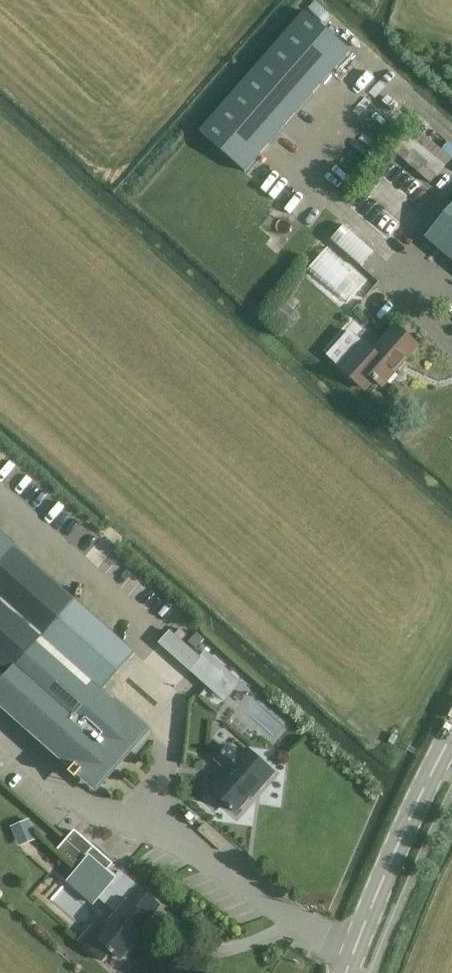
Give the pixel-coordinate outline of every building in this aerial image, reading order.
[(305,12),(200,132),(245,171),(350,51),(305,12)] [(446,150),(418,125),(396,149),(434,184),(451,164),(451,143),(446,150)] [(424,237),(440,251),(451,260),(451,205),(424,237)] [(367,267),(381,253),(351,224),(337,238),(367,267)] [(340,366),(366,389),(375,378),(383,385),(418,347),(395,327),(374,351),(363,341),(340,366)] [(10,672),(42,636),(103,690),(135,653),(0,535),(0,663),(10,672)] [(204,639),(197,633),(189,643),(196,649),(204,639)] [(10,672),(0,684),(0,706),(72,770),(70,773),(76,779),(83,771),(99,785),(148,730),(103,690),(42,636),(10,672)] [(125,683),(119,690),(143,711),(149,704),(125,683)] [(212,790),(236,811),(258,787),(259,788),(274,773),(248,750),(242,756),(228,743),(213,760),(228,772),(212,790)] [(14,825),(23,845),(40,838),(32,818),(14,825)] [(75,833),(59,851),(94,881),(91,883),(103,893),(99,897),(117,913),(102,931),(92,923),(77,941),(102,962),(112,950),(121,958),(142,935),(144,937),(154,925),(147,919),(159,906),(121,872),(118,875),(109,867),(111,865),(75,833)]
